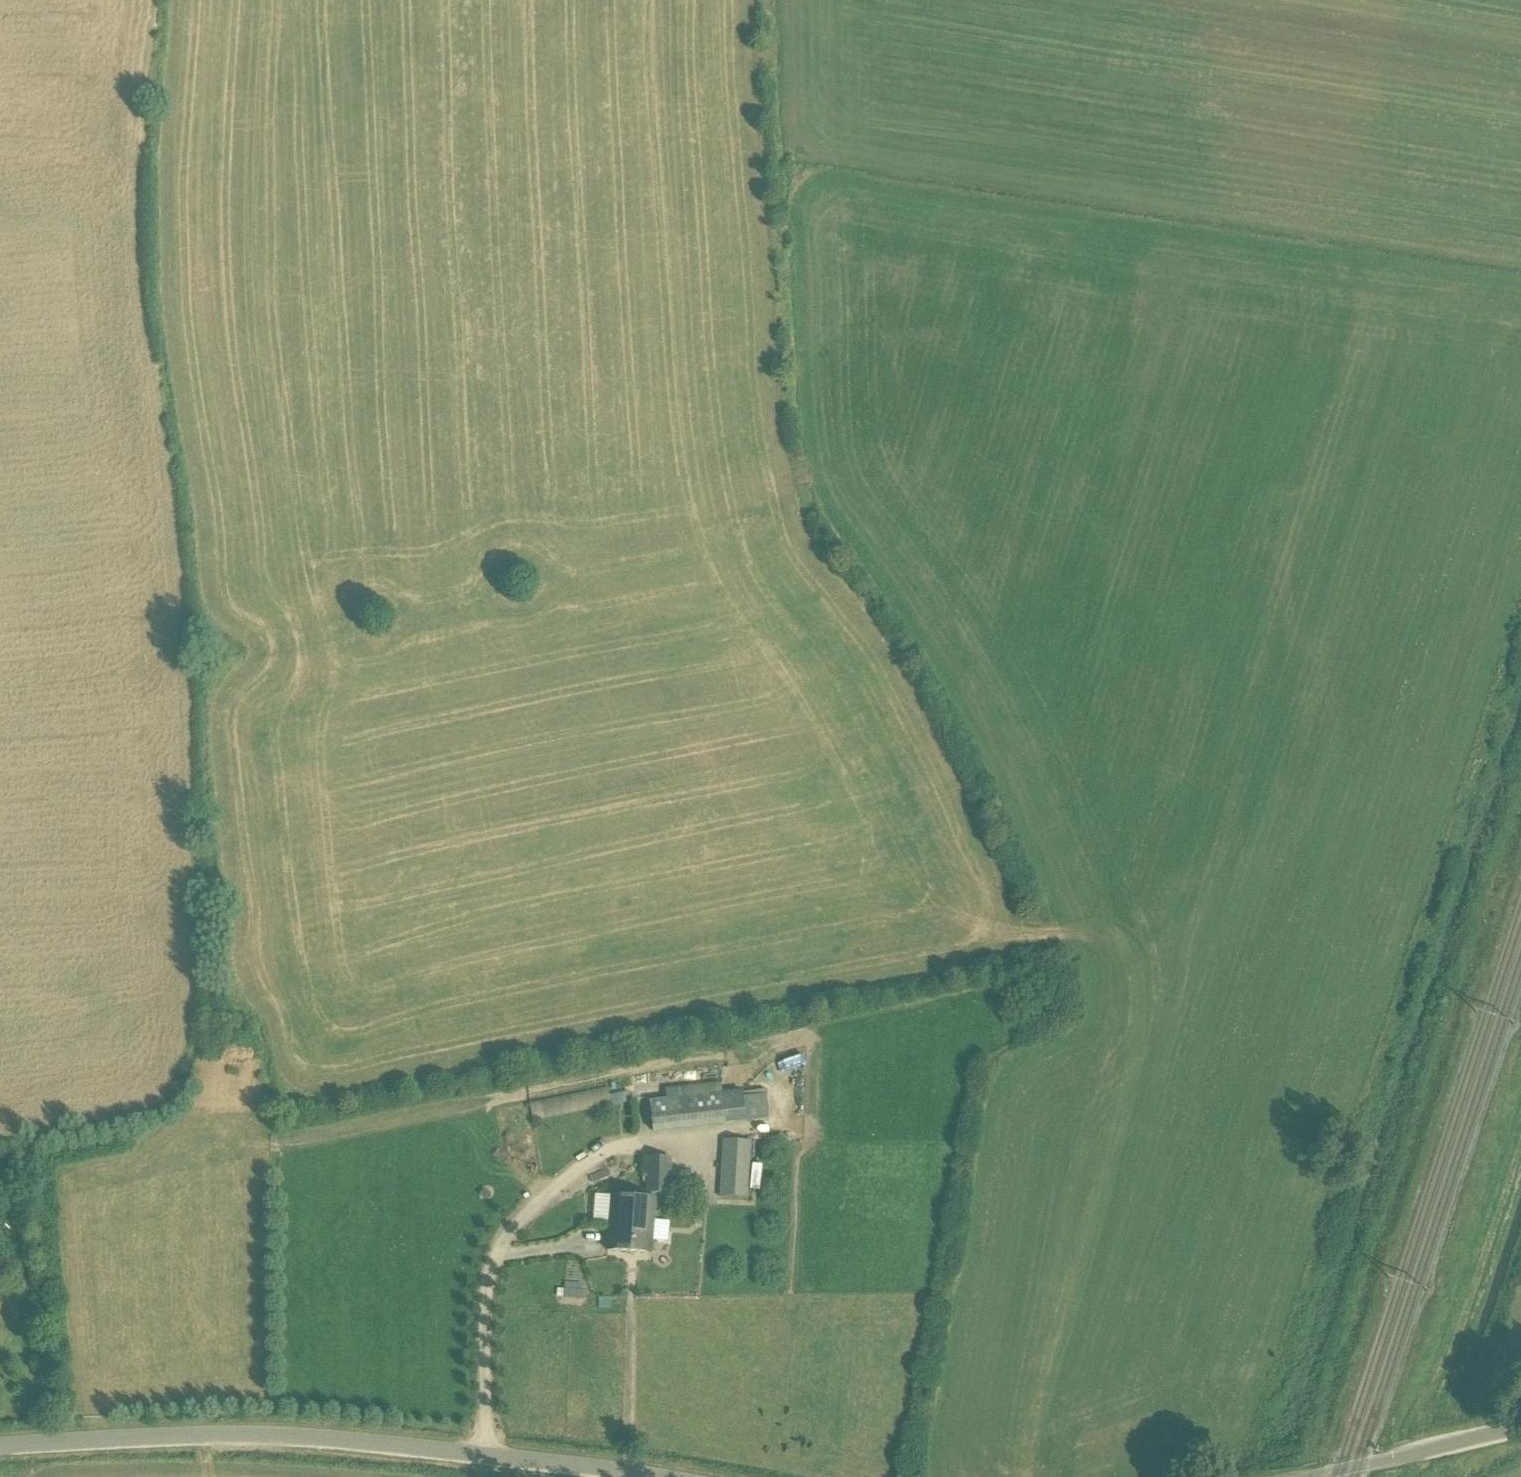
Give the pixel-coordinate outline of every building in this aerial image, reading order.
[(776,1087),(798,1085),(796,1067),(775,1069),(776,1087)] [(631,1102),(629,1091),(610,1095),(612,1106),(631,1102)] [(721,1094),(651,1101),(655,1132),(725,1125),(748,1122),(744,1091),(721,1094)] [(721,1196),(747,1198),(750,1142),(724,1140),(721,1196)] [(647,1157),(646,1193),(671,1193),(672,1158),(647,1157)] [(610,1223),(653,1226),(655,1200),(612,1196),(610,1223)] [(653,1226),(610,1223),(608,1250),(651,1253),(653,1226)]
